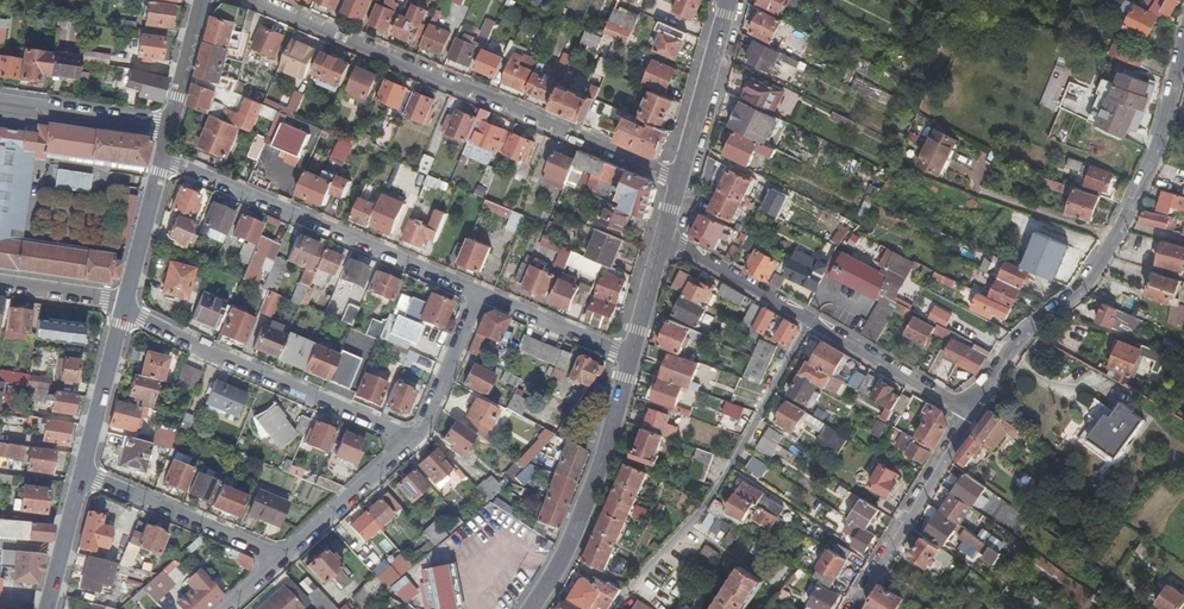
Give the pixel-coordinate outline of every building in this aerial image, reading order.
[(336,8),(340,0),(316,0),(336,8)] [(342,11),(364,20),(373,0),(347,0),(342,11)] [(369,23),(389,31),(400,4),(394,1),(394,0),(386,0),(384,6),(378,3),(369,23)] [(402,16),(405,17),(412,0),(409,0),(402,16)] [(704,0),(681,0),(677,10),(682,13),(680,16),(684,18),(686,15),(696,19),(704,0)] [(786,0),(760,0),(759,2),(779,13),(786,0)] [(1163,8),(1172,14),(1179,0),(1167,0),(1163,8)] [(174,5),(149,2),(146,26),(170,29),(174,5)] [(239,51),(245,29),(251,9),(224,2),(214,19),(207,43),(239,51)] [(610,26),(632,36),(642,12),(643,11),(620,2),(610,26)] [(1148,38),(1160,14),(1137,3),(1126,26),(1131,29),(1130,32),(1143,39),(1144,36),(1148,38)] [(401,18),(395,33),(415,42),(419,34),(422,35),(425,28),(422,26),(429,11),(417,5),(409,21),(401,18)] [(251,9),(245,29),(252,31),(257,12),(251,9)] [(462,26),(467,12),(462,9),(456,23),(462,26)] [(801,28),(796,26),(763,10),(753,31),(774,41),(782,23),(799,31),(801,28)] [(431,23),(436,26),(441,13),(437,11),(431,23)] [(686,40),(689,32),(662,20),(659,29),(664,31),(686,40)] [(119,21),(118,30),(135,33),(136,24),(119,21)] [(605,37),(608,31),(584,21),(581,27),(588,29),(605,37)] [(1071,32),(1074,23),(1068,21),(1065,30),(1071,32)] [(431,23),(422,45),(432,49),(435,50),(442,53),(452,32),(436,26),(431,23)] [(481,37),(489,40),(496,26),(487,23),(481,37)] [(285,36),(263,26),(254,48),(276,58),(285,36)] [(628,46),(629,45),(632,36),(610,26),(608,31),(605,37),(615,41),(613,47),(605,64),(591,58),(586,68),(588,69),(597,73),(606,77),(609,71),(620,43),(628,46)] [(810,40),(812,34),(801,28),(799,31),(798,34),(810,40)] [(615,41),(605,37),(588,29),(583,41),(588,43),(600,48),(602,43),(613,47),(615,41)] [(678,58),(686,40),(664,31),(657,49),(678,58)] [(458,37),(450,57),(471,65),(479,46),(473,42),(475,36),(468,33),(465,40),(458,37)] [(165,40),(142,36),(138,58),(143,59),(143,61),(150,62),(150,60),(162,62),(165,40)] [(772,71),(780,57),(783,52),(755,38),(752,45),(755,47),(748,59),(772,71)] [(514,58),(516,51),(520,42),(512,39),(506,54),(514,58)] [(294,40),(282,69),(305,78),(317,50),(294,40)] [(1108,52),(1119,57),(1124,45),(1113,40),(1108,52)] [(582,56),(588,43),(583,41),(578,53),(582,56)] [(207,43),(191,106),(214,116),(242,128),(259,135),(269,139),(279,112),(276,111),(264,105),(249,98),(236,93),(229,90),(221,87),(229,53),(238,56),(239,51),(207,43)] [(1144,53),(1124,45),(1119,57),(1140,66),(1144,53)] [(486,48),(477,68),(496,76),(505,57),(486,48)] [(53,55),(23,51),(23,53),(19,81),(38,84),(39,74),(50,76),(53,55)] [(514,58),(504,79),(525,89),(533,71),(522,66),(526,56),(516,51),(514,58)] [(23,53),(17,52),(16,60),(0,59),(0,61),(0,79),(19,81),(23,53)] [(81,63),(109,67),(110,56),(83,52),(82,58),(81,63)] [(340,85),(343,86),(352,64),(323,52),(314,74),(340,85)] [(800,67),(802,61),(783,52),(780,57),(800,67)] [(569,74),(570,73),(574,63),(576,56),(569,53),(562,71),(569,74)] [(53,55),(50,76),(79,80),(81,63),(82,58),(53,54),(53,55)] [(677,69),(655,59),(645,82),(668,91),(677,69)] [(529,90),(558,102),(565,84),(557,81),(542,75),(546,63),(541,61),(539,66),(529,90)] [(369,97),(379,76),(360,68),(352,89),(369,97)] [(594,79),(597,73),(588,69),(585,75),(594,79)] [(139,72),(132,71),(129,88),(137,89),(139,72)] [(565,84),(569,74),(562,71),(557,81),(565,84)] [(169,75),(146,72),(146,75),(168,80),(169,75)] [(597,98),(602,87),(596,85),(591,96),(572,87),(576,76),(570,73),(569,74),(565,84),(558,102),(554,109),(584,121),(595,97),(597,98)] [(1121,86),(1144,95),(1149,82),(1126,73),(1121,85),(1121,86)] [(139,97),(162,102),(168,80),(146,75),(145,75),(139,97)] [(249,78),(243,75),(239,83),(246,87),(249,78)] [(232,76),(229,90),(236,93),(237,87),(239,78),(232,76)] [(852,87),(888,106),(893,96),(858,77),(852,87)] [(405,115),(414,93),(408,91),(409,89),(386,79),(378,100),(399,109),(397,113),(404,116),(405,115)] [(748,88),(742,98),(746,100),(769,111),(772,113),(773,113),(784,91),(772,84),(771,87),(754,79),(749,89),(748,88)] [(1106,79),(1101,93),(1110,97),(1115,98),(1120,85),(1121,86),(1121,85),(1106,79)] [(1144,95),(1149,97),(1153,84),(1149,82),(1144,95)] [(334,99),(337,100),(343,86),(340,85),(334,99)] [(1149,97),(1144,95),(1121,86),(1120,85),(1115,98),(1137,107),(1144,110),(1149,97)] [(237,87),(236,93),(249,98),(251,92),(237,87)] [(435,99),(415,91),(405,115),(429,125),(432,119),(431,117),(435,109),(431,107),(435,99)] [(665,127),(676,100),(655,91),(653,98),(650,97),(644,111),(646,112),(644,118),(655,122),(665,127)] [(300,106),(305,95),(297,92),(287,115),(289,116),(295,118),(300,106)] [(1110,97),(1101,93),(1091,120),(1100,125),(1110,97)] [(1127,138),(1130,128),(1137,107),(1115,98),(1110,97),(1100,125),(1127,138)] [(769,111),(746,100),(735,121),(758,132),(768,114),(769,111)] [(627,111),(631,112),(632,108),(626,105),(626,104),(621,101),(618,107),(620,108),(627,111)] [(488,122),(492,111),(482,107),(478,118),(469,140),(497,152),(507,130),(488,122)] [(1136,130),(1144,110),(1137,107),(1130,128),(1136,130)] [(618,113),(625,116),(627,111),(620,108),(618,113)] [(468,142),(469,140),(478,118),(458,110),(455,117),(452,116),(445,132),(468,142)] [(289,116),(287,115),(279,112),(269,139),(267,142),(293,153),(290,160),(301,164),(313,135),(286,124),(289,116)] [(864,125),(837,112),(834,117),(861,131),(864,125)] [(784,119),(773,113),(772,113),(771,115),(771,117),(782,123),(784,119)] [(242,128),(214,116),(202,146),(229,158),(242,128)] [(660,157),(671,129),(665,127),(655,122),(652,128),(629,119),(620,140),(660,157)] [(788,128),(790,122),(784,119),(782,123),(781,125),(788,128)] [(327,124),(324,131),(326,131),(333,134),(342,138),(344,132),(327,124)] [(108,284),(109,278),(116,279),(120,263),(111,261),(111,256),(86,252),(86,253),(19,243),(31,159),(43,161),(44,154),(144,168),(151,144),(147,140),(48,125),(47,129),(37,128),(36,136),(0,131),(0,268),(108,284)] [(1126,138),(1127,138),(1100,125),(1099,127),(1126,138)] [(769,144),(738,129),(727,153),(749,164),(757,148),(772,156),(776,148),(769,144)] [(512,133),(507,130),(497,152),(503,155),(504,151),(508,142),(512,133)] [(957,139),(938,130),(931,144),(927,142),(926,145),(929,147),(921,164),(941,174),(957,139)] [(333,134),(326,131),(323,138),(330,142),(333,134)] [(535,142),(513,132),(512,133),(508,142),(504,151),(522,159),(521,163),(525,165),(535,142)] [(250,157),(259,161),(267,142),(269,139),(259,135),(250,157)] [(776,148),(784,151),(788,144),(773,136),(769,144),(776,148)] [(330,142),(323,138),(321,144),(331,148),(333,143),(330,142)] [(362,138),(359,145),(371,150),(374,143),(362,138)] [(340,173),(349,151),(338,146),(329,167),(340,173)] [(620,201),(618,205),(633,211),(649,218),(658,188),(653,179),(581,149),(577,159),(567,183),(577,187),(585,168),(595,172),(588,188),(613,199),(620,201)] [(567,183),(577,159),(556,151),(545,180),(561,187),(564,189),(567,183)] [(388,165),(391,158),(387,157),(381,154),(378,161),(388,165)] [(419,170),(429,174),(435,159),(425,155),(419,170)] [(1080,170),(1083,161),(1070,156),(1066,164),(1080,170)] [(398,165),(399,162),(391,158),(388,165),(385,173),(393,177),(395,171),(398,165)] [(319,172),(322,164),(314,161),(311,168),(319,172)] [(406,169),(398,165),(395,171),(404,175),(406,169)] [(1113,174),(1092,166),(1086,183),(1092,186),(1091,188),(1106,193),(1113,174)] [(52,186),(87,192),(90,173),(55,167),(52,186)] [(482,183),(489,187),(497,170),(489,167),(482,183)] [(323,177),(309,171),(300,194),(327,205),(333,191),(346,197),(352,180),(327,169),(323,177)] [(730,170),(721,188),(743,198),(744,199),(755,176),(740,169),(738,173),(730,170)] [(1070,193),(1073,185),(1049,177),(1046,185),(1070,193)] [(369,183),(364,196),(370,198),(375,186),(369,183)] [(1093,220),(1102,195),(1077,187),(1068,213),(1093,220)] [(199,196),(180,188),(171,210),(190,218),(193,211),(196,212),(199,205),(196,203),(199,196)] [(743,198),(721,188),(711,208),(732,219),(743,198)] [(1165,189),(1159,209),(1172,213),(1174,205),(1183,208),(1183,195),(1165,189)] [(127,236),(137,197),(128,194),(118,234),(127,236)] [(855,220),(862,223),(865,217),(873,204),(876,197),(870,194),(855,220)] [(354,218),(372,226),(373,223),(381,205),(381,204),(370,198),(364,196),(354,218)] [(514,211),(507,208),(487,199),(484,205),(502,212),(501,215),(511,219),(512,216),(514,211)] [(764,209),(770,211),(776,214),(778,210),(779,206),(769,200),(764,209)] [(507,208),(514,211),(517,205),(510,202),(507,208)] [(624,231),(633,211),(618,205),(614,203),(606,223),(624,231)] [(225,235),(235,210),(227,206),(226,209),(212,204),(203,226),(225,235)] [(381,205),(373,223),(395,232),(403,214),(381,205)] [(756,205),(754,211),(767,218),(770,211),(764,209),(756,205)] [(1146,208),(1142,221),(1167,228),(1170,216),(1146,208)] [(778,210),(776,214),(785,219),(787,215),(778,210)] [(437,241),(449,213),(443,211),(435,228),(414,219),(406,238),(427,247),(431,238),(437,241)] [(523,214),(514,211),(512,216),(521,220),(523,214)] [(728,224),(704,212),(695,232),(697,237),(716,247),(722,237),(727,240),(730,234),(725,231),(728,224)] [(254,245),(262,225),(242,216),(233,236),(254,245)] [(269,216),(267,221),(278,225),(280,220),(269,216)] [(190,244),(193,238),(187,235),(191,225),(175,218),(167,239),(176,243),(175,246),(182,249),(185,242),(190,244)] [(481,230),(475,227),(471,237),(477,239),(481,230)] [(612,266),(623,239),(600,229),(588,256),(604,263),(610,265),(612,266)] [(1020,265),(1055,280),(1070,243),(1036,229),(1020,265)] [(744,243),(749,234),(743,231),(739,240),(744,243)] [(848,245),(856,247),(859,235),(851,233),(848,245)] [(843,243),(847,237),(843,234),(834,243),(839,246),(843,243)] [(273,241),(260,235),(247,266),(260,271),(273,241)] [(312,283),(321,258),(315,256),(319,246),(298,237),(288,261),(307,269),(301,283),(310,287),(312,283)] [(477,239),(471,237),(467,247),(461,261),(482,270),(486,262),(489,263),(491,258),(488,256),(492,246),(477,239)] [(561,250),(563,245),(544,237),(542,242),(561,250)] [(1164,240),(1157,264),(1183,272),(1183,267),(1183,247),(1164,240)] [(733,259),(740,246),(734,243),(727,256),(733,259)] [(461,261),(467,247),(458,244),(453,258),(461,261)] [(342,256),(325,248),(321,258),(312,283),(323,288),(329,274),(335,276),(342,256)] [(746,268),(767,280),(779,260),(778,260),(771,256),(773,253),(770,251),(768,254),(758,248),(746,268)] [(800,248),(795,257),(817,267),(821,259),(800,248)] [(830,263),(837,267),(846,252),(838,248),(830,263)] [(782,262),(787,253),(783,251),(778,260),(779,260),(782,262)] [(884,293),(885,290),(893,276),(846,252),(837,267),(884,293)] [(505,258),(497,254),(491,267),(499,271),(505,258)] [(283,259),(275,256),(266,278),(273,281),(283,259)] [(786,272),(817,288),(825,271),(817,267),(795,257),(786,272)] [(825,271),(830,263),(821,259),(817,267),(825,271)] [(362,287),(370,268),(350,260),(342,279),(362,287)] [(1001,278),(1022,288),(1030,269),(1009,260),(1001,278)] [(525,283),(532,266),(523,262),(516,279),(525,283)] [(548,295),(557,274),(539,266),(540,264),(535,262),(526,285),(548,295)] [(193,269),(168,263),(161,293),(172,296),(172,300),(177,301),(178,297),(186,299),(193,269)] [(621,277),(623,271),(612,266),(610,265),(607,272),(621,277)] [(863,331),(878,340),(896,309),(900,301),(884,293),(837,267),(834,273),(881,299),(881,301),(863,331)] [(249,280),(253,271),(248,268),(244,278),(249,280)] [(401,281),(376,270),(367,289),(392,300),(401,281)] [(770,281),(776,285),(782,274),(776,271),(770,281)] [(899,297),(910,278),(895,271),(893,276),(885,290),(899,297)] [(953,288),(956,280),(935,271),(932,279),(953,288)] [(1151,288),(1150,294),(1171,303),(1174,297),(1177,299),(1183,282),(1154,271),(1148,287),(1151,288)] [(627,280),(621,277),(607,272),(598,295),(618,302),(627,280)] [(578,279),(564,273),(552,301),(572,309),(575,300),(579,302),(582,294),(579,292),(582,286),(576,284),(578,279)] [(680,273),(674,286),(686,292),(704,301),(710,290),(713,291),(716,285),(709,281),(707,283),(704,281),(702,284),(680,273)] [(266,278),(262,288),(267,290),(269,291),(273,281),(266,278)] [(992,297),(1013,307),(1022,288),(1001,278),(992,297)] [(331,297),(336,284),(330,281),(325,295),(331,297)] [(579,302),(586,305),(591,294),(594,286),(584,281),(582,286),(579,292),(582,294),(579,302)] [(746,294),(724,281),(719,291),(741,303),(746,294)] [(301,283),(297,292),(306,296),(308,291),(310,287),(301,283)] [(262,288),(256,285),(254,290),(265,295),(267,290),(262,288)] [(308,291),(306,296),(302,305),(306,306),(312,292),(308,291)] [(306,296),(297,292),(294,301),(300,304),(302,305),(306,296)] [(704,301),(686,292),(676,312),(698,324),(709,304),(704,301)] [(214,330),(226,303),(203,293),(192,319),(214,330)] [(1009,317),(1013,307),(992,297),(983,293),(976,309),(991,316),(994,311),(1009,317)] [(403,318),(396,315),(388,334),(411,344),(413,345),(424,321),(441,328),(451,303),(431,294),(426,305),(412,299),(403,318)] [(403,318),(412,299),(402,294),(393,313),(394,314),(396,315),(403,318)] [(609,327),(617,305),(596,298),(589,320),(609,327)] [(905,313),(909,306),(900,301),(896,309),(905,313)] [(351,325),(358,309),(347,303),(339,321),(351,325)] [(775,311),(765,305),(763,308),(754,303),(743,322),(764,333),(775,311)] [(1121,310),(1106,303),(1099,322),(1114,328),(1117,321),(1121,310)] [(824,305),(820,312),(831,318),(835,310),(824,305)] [(30,312),(7,308),(4,330),(16,332),(27,333),(30,312)] [(254,318),(230,308),(220,333),(243,343),(254,318)] [(715,333),(726,313),(720,310),(718,313),(710,330),(715,333)] [(1142,319),(1121,310),(1117,321),(1120,322),(1138,330),(1142,319)] [(504,328),(508,317),(493,311),(483,314),(475,332),(483,336),(492,341),(488,352),(501,358),(509,341),(513,332),(504,328)] [(393,313),(389,312),(388,316),(378,337),(385,340),(388,334),(396,315),(394,314),(393,313)] [(378,337),(388,316),(382,314),(381,318),(373,314),(365,331),(378,337)] [(935,330),(948,337),(952,329),(939,322),(937,326),(916,315),(906,333),(926,344),(935,330)] [(798,324),(787,317),(775,338),(780,342),(787,345),(798,324)] [(704,333),(671,318),(660,342),(682,352),(689,335),(701,340),(704,333)] [(80,343),(81,322),(32,319),(31,340),(80,343)] [(800,330),(798,324),(787,345),(791,347),(800,330)] [(254,347),(278,358),(278,357),(287,335),(262,325),(254,347)] [(4,330),(3,337),(15,339),(16,332),(4,330)] [(278,357),(303,369),(313,343),(288,332),(287,335),(278,357)] [(475,355),(483,336),(475,332),(467,351),(475,355)] [(560,348),(523,333),(517,350),(553,364),(560,348)] [(704,333),(701,340),(711,344),(714,337),(704,333)] [(399,345),(408,350),(411,344),(388,334),(385,340),(399,345)] [(385,340),(378,337),(377,340),(375,343),(396,352),(399,345),(385,340)] [(762,337),(754,355),(771,363),(779,344),(762,337)] [(988,358),(991,351),(977,343),(975,348),(955,338),(945,356),(976,372),(985,357),(988,358)] [(846,352),(826,340),(814,362),(834,374),(846,352)] [(787,345),(780,342),(779,344),(789,350),(791,347),(787,345)] [(313,343),(303,369),(329,380),(340,355),(313,343)] [(402,364),(408,350),(399,345),(396,352),(393,360),(402,364)] [(1115,371),(1112,379),(1128,389),(1143,353),(1123,345),(1113,370),(1115,371)] [(1146,346),(1143,353),(1160,360),(1163,353),(1146,346)] [(340,355),(329,380),(350,388),(362,358),(342,349),(340,355)] [(571,353),(561,349),(549,375),(556,379),(561,370),(563,371),(571,353)] [(158,381),(162,382),(168,357),(147,351),(141,375),(158,381)] [(700,361),(672,351),(664,377),(685,384),(699,390),(701,383),(693,380),(700,361)] [(585,384),(594,362),(577,355),(568,377),(585,384)] [(771,363),(754,355),(744,376),(762,383),(771,363)] [(81,362),(64,359),(61,380),(77,383),(81,362)] [(834,374),(814,362),(808,359),(801,372),(818,382),(837,392),(844,379),(834,374)] [(717,367),(703,361),(701,367),(715,372),(717,367)] [(194,391),(202,372),(184,365),(175,385),(194,391)] [(481,369),(474,365),(464,383),(485,395),(495,376),(488,372),(490,369),(482,365),(481,369)] [(516,385),(519,377),(505,370),(503,369),(499,378),(516,385)] [(854,371),(848,385),(871,394),(876,379),(854,371)] [(818,382),(801,372),(790,392),(807,402),(812,394),(817,398),(821,391),(816,388),(818,382)] [(378,405),(388,381),(366,373),(357,395),(378,405)] [(141,375),(135,374),(130,395),(139,397),(138,401),(145,403),(147,399),(153,401),(158,381),(141,375)] [(32,377),(29,377),(27,387),(34,388),(37,388),(48,390),(55,391),(56,381),(32,377)] [(685,384),(664,377),(659,388),(654,386),(651,396),(678,405),(685,384)] [(884,380),(874,397),(890,406),(893,408),(901,396),(891,390),(893,386),(884,380)] [(247,395),(215,382),(205,404),(237,418),(247,395)] [(394,382),(386,404),(407,412),(416,391),(394,382)] [(37,388),(34,388),(32,399),(45,402),(46,401),(46,396),(48,390),(37,388)] [(750,405),(753,397),(734,390),(731,399),(750,405)] [(46,396),(46,401),(53,403),(51,412),(73,415),(77,395),(55,391),(54,397),(46,396)] [(505,407),(520,415),(528,399),(513,391),(505,407)] [(807,410),(788,398),(776,419),(794,430),(807,410)] [(140,406),(116,399),(110,424),(134,430),(140,406)] [(497,410),(475,399),(466,416),(473,420),(468,428),(483,438),(488,428),(489,428),(497,410)] [(860,405),(850,400),(848,403),(858,409),(860,405)] [(724,412),(741,418),(745,407),(728,401),(724,412)] [(945,410),(931,402),(927,410),(932,413),(917,438),(935,449),(948,427),(945,410)] [(285,418),(274,403),(266,410),(257,415),(279,448),(296,437),(284,419),(285,418)] [(1137,417),(1137,415),(1127,406),(1117,416),(1103,403),(1093,416),(1097,419),(1081,439),(1086,444),(1090,440),(1108,456),(1114,448),(1122,455),(1146,425),(1137,417)] [(893,408),(890,406),(882,418),(887,421),(893,408)] [(652,407),(645,427),(665,434),(673,437),(676,433),(679,424),(667,421),(669,413),(652,407)] [(1001,418),(991,411),(957,457),(967,464),(982,443),(990,433),(1000,420),(1001,418)] [(183,413),(179,427),(188,429),(192,415),(183,413)] [(820,425),(823,420),(813,413),(810,419),(820,425)] [(739,430),(742,422),(721,414),(717,423),(739,430)] [(304,435),(310,420),(300,416),(294,431),(304,435)] [(70,423),(38,417),(36,428),(45,429),(42,443),(66,447),(70,423)] [(1007,422),(1001,418),(1000,420),(1010,428),(1013,424),(1008,420),(1007,422)] [(880,437),(887,425),(877,419),(870,432),(880,437)] [(475,435),(455,421),(443,438),(452,445),(450,449),(459,456),(475,435)] [(328,428),(316,423),(311,434),(308,432),(303,444),(327,453),(336,431),(337,429),(329,426),(328,428)] [(838,454),(848,438),(825,423),(815,440),(838,454)] [(582,429),(574,424),(571,430),(579,435),(582,429)] [(1020,430),(1013,424),(1010,428),(1008,430),(1016,437),(1020,430)] [(904,441),(909,433),(894,425),(890,432),(904,441)] [(770,426),(765,433),(776,440),(780,433),(770,426)] [(665,434),(645,427),(638,446),(636,445),(633,456),(656,464),(660,453),(658,452),(665,434)] [(157,428),(153,443),(171,448),(177,434),(157,428)] [(776,440),(765,433),(756,446),(771,457),(779,443),(776,440)] [(935,449),(917,438),(909,433),(904,441),(902,446),(909,451),(909,452),(924,462),(931,450),(933,451),(935,449)] [(990,433),(982,443),(989,448),(997,438),(990,433)] [(355,465),(364,442),(344,434),(335,456),(355,465)] [(483,438),(492,445),(495,440),(485,434),(483,438)] [(151,443),(125,436),(123,445),(118,465),(143,472),(151,443)] [(557,528),(585,450),(566,439),(534,523),(538,525),(540,521),(544,523),(543,527),(547,528),(548,524),(557,528)] [(123,445),(118,444),(115,452),(121,454),(123,445)] [(0,445),(0,458),(22,460),(24,447),(0,445)] [(706,480),(715,453),(698,446),(689,474),(706,480)] [(453,463),(438,447),(436,449),(451,465),(453,463)] [(52,474),(54,451),(29,448),(27,472),(52,474)] [(433,482),(451,465),(436,449),(418,465),(433,482)] [(769,463),(754,454),(747,466),(761,476),(769,463)] [(522,466),(524,464),(527,461),(523,457),(517,462),(522,466)] [(1007,481),(1010,476),(989,459),(985,464),(1007,481)] [(291,466),(292,463),(286,460),(281,470),(288,473),(291,466)] [(666,467),(676,470),(679,464),(669,460),(666,467)] [(186,492),(195,470),(174,461),(164,482),(186,492)] [(515,473),(522,466),(517,462),(515,461),(505,472),(511,478),(515,473)] [(626,462),(586,557),(606,567),(648,471),(626,462)] [(897,471),(885,463),(872,484),(890,495),(898,481),(893,478),(897,471)] [(515,473),(511,478),(502,487),(493,497),(498,503),(529,469),(524,464),(522,466),(515,473)] [(288,473),(302,479),(305,472),(291,466),(288,473)] [(465,476),(457,467),(454,470),(462,478),(465,476)] [(412,502),(428,487),(413,470),(397,484),(412,502)] [(211,503),(220,482),(199,473),(190,494),(211,503)] [(482,478),(474,485),(489,501),(493,497),(502,487),(489,473),(483,479),(482,478)] [(970,475),(968,473),(955,491),(974,504),(986,486),(970,475)] [(0,475),(0,484),(10,485),(11,476),(0,475)] [(336,494),(344,486),(321,477),(317,485),(336,494)] [(741,477),(734,488),(739,491),(756,501),(763,505),(779,515),(784,506),(765,494),(766,492),(741,477)] [(228,485),(222,482),(212,507),(225,513),(234,491),(227,488),(228,485)] [(850,488),(842,483),(839,488),(847,494),(850,488)] [(48,490),(22,487),(19,511),(45,515),(48,490)] [(853,498),(857,492),(850,488),(847,494),(853,498)] [(241,494),(234,491),(225,513),(239,518),(249,494),(246,493),(243,491),(241,494)] [(288,503),(259,491),(250,511),(268,519),(266,522),(278,527),(288,503)] [(756,501),(739,491),(729,508),(745,519),(756,501)] [(393,510),(399,505),(387,492),(382,497),(393,510)] [(973,506),(954,493),(942,510),(955,519),(961,523),(973,506)] [(653,498),(648,496),(640,513),(646,516),(653,498)] [(723,502),(717,497),(709,509),(712,511),(719,515),(723,518),(727,511),(723,502)] [(868,528),(881,508),(864,497),(852,518),(853,519),(868,528)] [(365,513),(380,530),(383,527),(379,523),(390,512),(379,499),(365,513)] [(942,510),(930,502),(925,510),(935,518),(925,532),(944,545),(954,532),(986,555),(983,558),(995,566),(1002,557),(1001,556),(1003,554),(961,523),(955,519),(953,522),(940,513),(942,510)] [(995,518),(1011,529),(1021,515),(1005,504),(995,518)] [(501,509),(521,522),(524,517),(504,505),(501,509)] [(771,527),(779,515),(763,505),(756,518),(771,527)] [(719,515),(712,511),(704,524),(710,529),(719,515)] [(102,516),(87,512),(78,547),(94,551),(96,545),(107,548),(112,528),(101,525),(102,516)] [(377,532),(380,530),(365,513),(350,525),(362,539),(373,528),(377,532)] [(450,534),(463,522),(457,515),(445,527),(450,534)] [(730,523),(724,519),(716,531),(722,536),(730,523)] [(857,539),(854,544),(866,552),(877,534),(868,528),(853,519),(846,531),(857,539)] [(24,539),(26,522),(0,520),(0,537),(24,539)] [(421,531),(435,546),(447,536),(433,520),(421,531)] [(168,533),(138,521),(129,543),(158,555),(168,533)] [(49,542),(54,525),(31,522),(29,540),(49,542)] [(737,545),(745,532),(738,527),(730,540),(737,545)] [(947,565),(953,556),(926,536),(912,555),(928,567),(931,562),(933,564),(935,563),(940,566),(943,562),(947,565)] [(340,557),(348,550),(338,539),(330,546),(340,557)] [(1143,555),(1152,542),(1147,539),(1138,551),(1143,555)] [(656,551),(661,545),(656,540),(651,546),(656,551)] [(835,549),(849,558),(853,550),(840,542),(835,549)] [(715,559),(719,551),(708,544),(703,551),(715,559)] [(759,557),(766,547),(761,544),(755,553),(759,557)] [(106,553),(107,548),(96,545),(94,551),(106,553)] [(831,586),(849,558),(835,549),(831,547),(814,575),(831,586)] [(322,583),(342,565),(333,554),(330,557),(324,550),(307,566),(322,583)] [(3,551),(1,567),(15,568),(14,580),(15,582),(39,583),(46,554),(3,551)] [(249,570),(254,559),(237,551),(232,562),(249,570)] [(413,566),(423,557),(418,551),(407,560),(413,566)] [(129,554),(125,553),(120,565),(124,566),(129,554)] [(787,559),(781,554),(773,567),(779,571),(787,559)] [(109,586),(114,563),(91,557),(88,556),(80,588),(97,593),(99,583),(109,586)] [(399,577),(413,566),(407,560),(394,572),(399,577)] [(790,578),(798,566),(793,562),(785,574),(790,578)] [(451,565),(428,569),(435,608),(459,608),(451,565)] [(713,608),(746,608),(765,580),(742,565),(713,608)] [(682,595),(692,579),(684,574),(674,589),(682,595)] [(170,588),(157,575),(143,588),(147,593),(156,602),(170,588)] [(584,576),(571,596),(590,608),(603,588),(598,584),(584,576)] [(311,602),(299,589),(290,580),(258,608),(303,608),(311,602)] [(317,608),(335,608),(309,580),(299,589),(311,602),(317,608)] [(378,595),(385,589),(377,580),(354,601),(361,608),(364,608),(378,595)] [(616,597),(622,588),(611,581),(608,585),(601,580),(598,584),(603,588),(616,597)] [(223,595),(213,583),(204,591),(198,585),(185,597),(195,608),(197,606),(200,608),(208,608),(223,595)] [(690,600),(698,588),(692,583),(684,595),(690,600)] [(868,606),(872,608),(898,608),(905,599),(882,583),(868,606)] [(839,596),(821,584),(810,602),(821,608),(831,608),(839,596)] [(791,590),(786,585),(777,596),(782,601),(791,590)] [(1183,603),(1183,594),(1170,585),(1158,603),(1167,608),(1180,608),(1183,603)] [(769,586),(760,600),(768,605),(777,590),(769,586)] [(147,593),(143,588),(131,600),(136,605),(147,593)] [(185,597),(178,603),(184,608),(194,608),(195,608),(185,597)] [(642,597),(634,608),(659,608),(642,597)] [(570,600),(564,608),(584,608),(570,600)] [(354,601),(345,608),(361,608),(354,601)]
